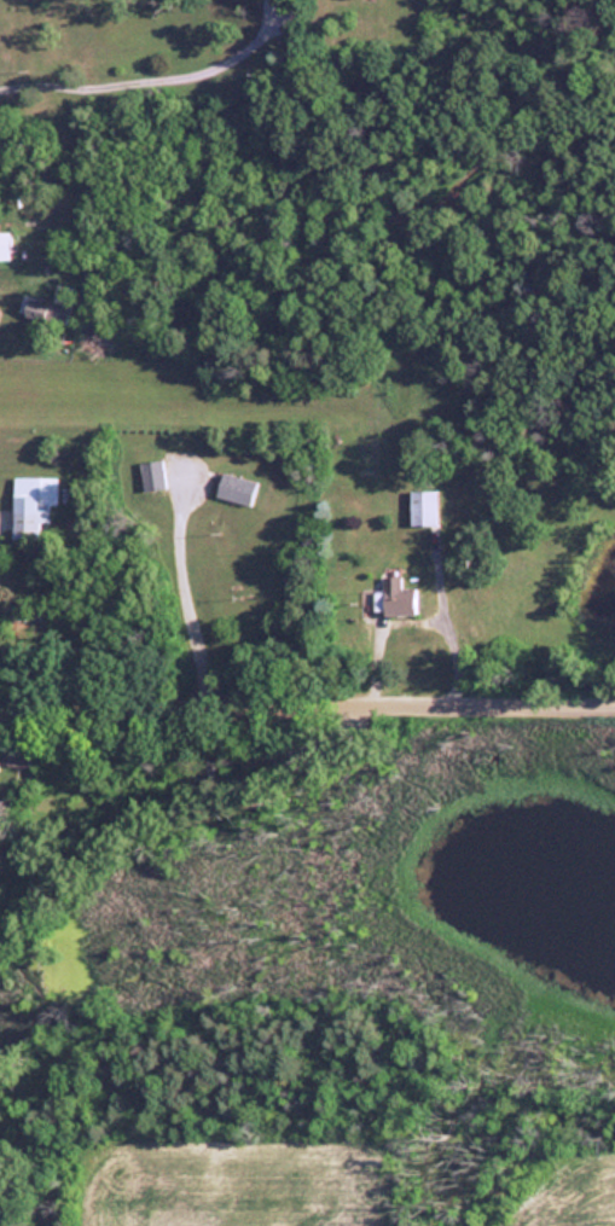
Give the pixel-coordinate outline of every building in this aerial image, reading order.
[(143,489),(164,487),(160,459),(139,461),(143,489)] [(257,482),(221,471),(214,494),(250,505),(257,482)] [(12,538),(45,538),(45,524),(55,524),(55,476),(12,476),(12,538)] [(408,525),(436,525),(436,490),(408,490),(408,525)] [(415,587),(399,587),(399,576),(381,576),(381,615),(415,615),(415,587)]
